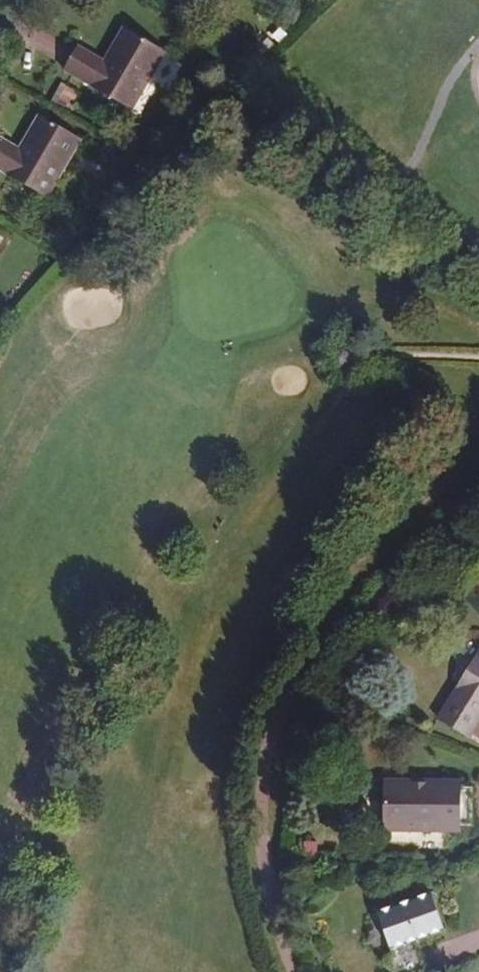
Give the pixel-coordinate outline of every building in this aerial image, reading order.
[(132,105),(164,49),(123,24),(103,58),(78,43),(64,66),(132,105)] [(267,54),(275,46),(267,39),(259,47),(267,54)] [(80,136),(39,112),(19,146),(0,135),(0,168),(46,195),(80,136)] [(334,352),(333,362),(341,367),(350,363),(351,354),(343,348),(334,352)] [(439,715),(463,731),(478,706),(478,652),(439,715)] [(472,788),(413,786),(413,779),(385,779),(385,828),(460,828),(460,821),(471,821),(472,788)] [(429,896),(377,917),(393,959),(389,960),(394,971),(428,971),(416,940),(442,930),(429,896)]
